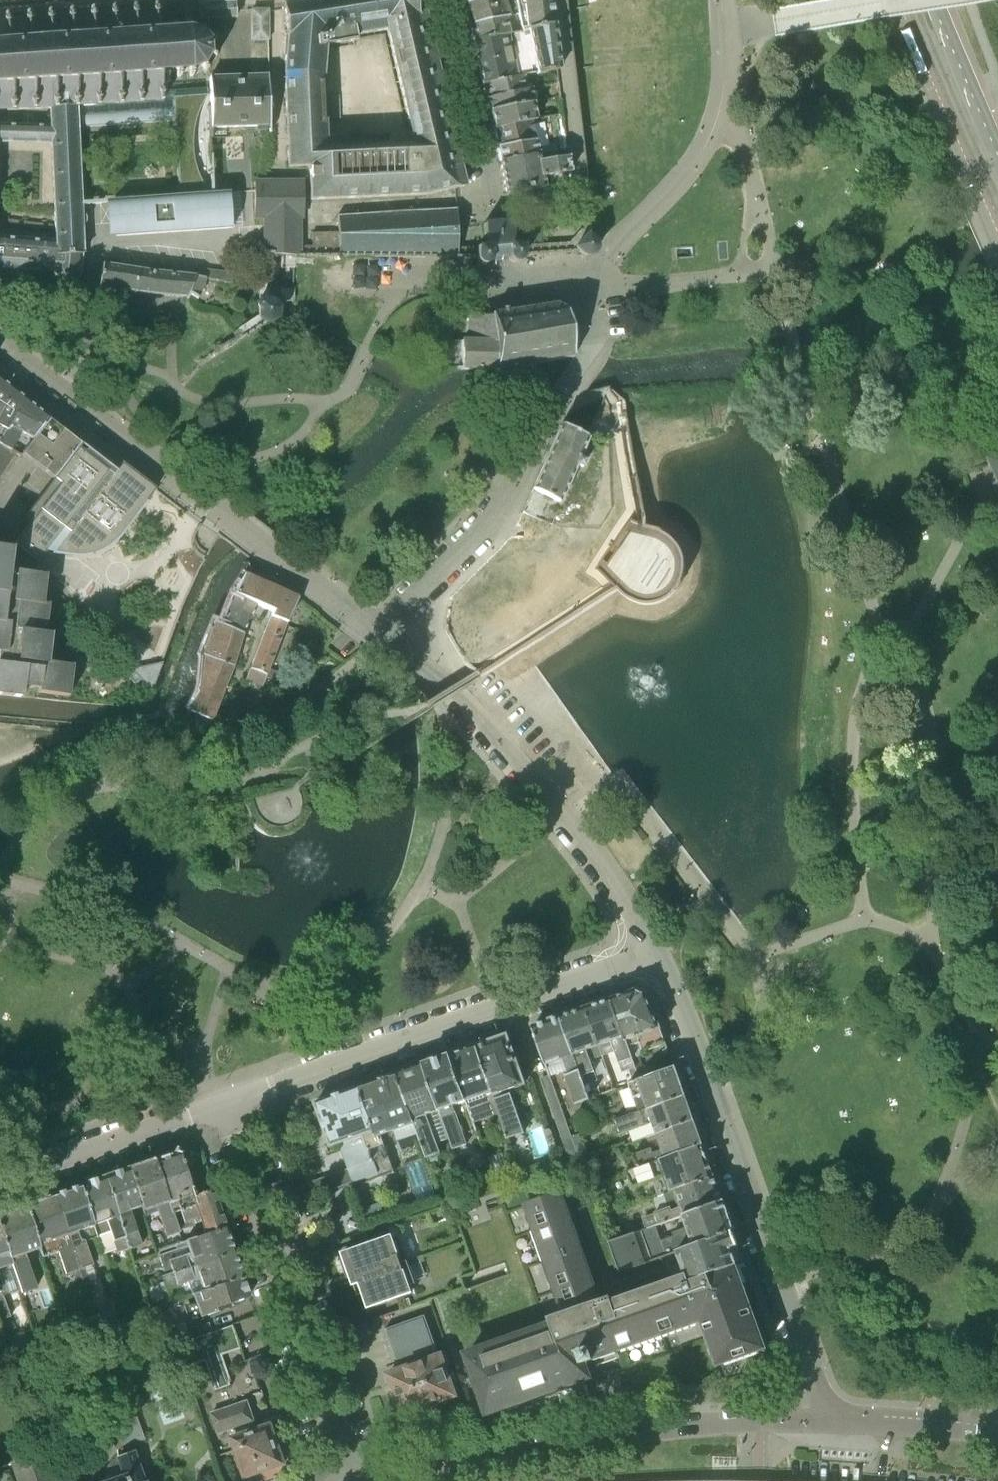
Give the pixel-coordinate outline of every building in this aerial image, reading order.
[(199,2),(200,20),(237,19),(236,0),(199,2)] [(466,185),(426,12),(418,13),(416,0),(315,0),(283,5),(288,34),(287,34),(283,73),(287,169),(309,168),(310,179),(309,179),(310,201),(419,196),(466,185)] [(507,3),(506,3),(506,0),(460,0),(462,5),(465,14),(470,25),(473,41),(508,35),(511,34),(540,28),(536,0),(515,0),(516,1),(507,3)] [(540,28),(553,26),(551,0),(536,0),(540,28)] [(58,109),(102,106),(164,102),(162,93),(163,93),(163,89),(162,89),(162,74),(191,73),(204,68),(211,56),(210,42),(201,31),(189,28),(159,29),(158,24),(157,11),(159,11),(159,7),(157,7),(157,2),(153,3),(153,7),(152,8),(152,9),(137,10),(137,9),(136,9),(135,4),(132,4),(132,9),(131,9),(131,10),(116,11),(116,10),(114,10),(114,5),(111,6),(111,11),(109,11),(109,12),(95,13),(95,12),(93,12),(93,7),(89,7),(90,12),(88,12),(88,14),(74,15),(73,13),(72,14),(71,9),(68,9),(68,14),(67,14),(67,15),(52,16),(52,15),(51,15),(50,10),(47,10),(47,15),(46,16),(46,17),(31,18),(31,17),(29,17),(29,12),(26,12),(26,17),(24,17),(24,18),(10,19),(10,18),(8,18),(8,13),(4,14),(5,19),(3,19),(3,20),(0,20),(0,110),(58,109)] [(270,10),(252,10),(253,41),(270,41),(270,10)] [(517,77),(524,75),(536,74),(536,75),(558,70),(553,26),(540,28),(511,34),(508,35),(512,56),(517,77)] [(482,83),(517,77),(512,56),(508,35),(473,41),(478,62),(482,83)] [(212,129),(271,127),(269,75),(210,77),(211,92),(211,96),(212,129)] [(487,99),(528,89),(524,75),(517,77),(482,83),(487,99)] [(490,111),(534,102),(532,89),(528,89),(487,99),(490,111)] [(205,97),(206,96),(211,96),(211,92),(163,93),(162,93),(164,102),(102,106),(58,109),(55,127),(0,125),(0,144),(51,145),(56,240),(0,236),(0,267),(54,272),(61,281),(72,282),(80,275),(81,263),(82,254),(86,254),(86,253),(85,253),(83,218),(89,218),(89,216),(88,204),(88,203),(83,203),(79,128),(103,127),(174,123),(179,196),(111,200),(113,238),(232,230),(230,193),(206,194),(206,192),(205,191),(205,190),(205,189),(204,189),(204,188),(204,187),(203,187),(203,186),(202,185),(202,184),(201,183),(201,182),(200,181),(200,180),(200,179),(199,178),(199,177),(198,176),(198,175),(198,174),(197,173),(197,172),(197,171),(196,170),(196,169),(196,168),(196,167),(195,166),(195,165),(195,164),(195,163),(195,162),(194,162),(194,161),(194,160),(194,159),(194,158),(194,157),(193,156),(193,155),(193,154),(193,153),(193,152),(193,151),(193,150),(193,149),(193,148),(193,147),(193,146),(193,145),(193,144),(193,143),(193,142),(193,141),(193,140),(193,139),(193,138),(193,137),(193,136),(193,135),(193,134),(193,133),(193,132),(194,131),(194,130),(194,129),(194,128),(194,127),(194,126),(195,125),(195,124),(195,123),(195,122),(196,121),(196,120),(196,119),(196,118),(197,117),(197,116),(197,115),(198,114),(198,113),(198,112),(199,111),(199,110),(200,109),(200,108),(200,107),(201,106),(201,105),(202,104),(202,103),(203,102),(203,101),(204,101),(204,100),(204,99),(205,99),(205,98),(205,97)] [(494,129),(536,119),(534,102),(490,111),(494,129)] [(565,151),(564,137),(561,115),(536,119),(494,129),(497,148),(500,161),(545,154),(565,151)] [(545,176),(569,172),(565,151),(545,154),(547,162),(543,163),(545,176)] [(570,182),(569,172),(545,176),(543,163),(547,162),(545,154),(500,161),(505,193),(570,182)] [(294,256),(299,257),(339,257),(338,233),(312,233),(313,246),(302,246),(302,219),(305,220),(304,180),(255,180),(255,220),(264,219),(262,254),(274,255),(294,256)] [(338,233),(339,257),(351,257),(351,256),(449,257),(458,258),(458,245),(457,208),(401,212),(338,216),(338,233)] [(523,244),(522,255),(579,252),(583,255),(588,256),(592,255),(595,252),(595,251),(597,249),(596,244),(592,238),(591,221),(584,228),(571,243),(523,244)] [(477,245),(458,245),(458,258),(477,258),(479,262),(484,263),(488,262),(490,259),(490,254),(494,254),(495,256),(499,256),(504,256),(504,253),(508,253),(509,258),(512,262),(516,262),(519,262),(521,260),(522,258),(522,256),(522,255),(523,244),(513,245),(512,222),(503,222),(498,222),(494,223),(484,223),(485,245),(477,245)] [(104,287),(130,291),(158,294),(188,298),(191,295),(199,300),(206,279),(206,277),(207,269),(172,265),(171,272),(160,271),(153,270),(154,262),(122,259),(121,266),(104,263),(100,287),(104,287)] [(279,319),(281,314),(280,307),(277,302),(273,299),(270,298),(258,298),(258,301),(256,303),(256,307),(258,309),(258,320),(261,322),(265,324),(270,325),(275,323),(279,319)] [(461,370),(496,371),(573,357),(566,310),(557,304),(492,314),(492,316),(469,316),(469,339),(462,339),(461,370)] [(27,399),(15,389),(0,377),(0,436),(27,399)] [(0,436),(0,444),(11,450),(21,433),(32,438),(31,439),(32,440),(49,419),(47,418),(49,417),(27,399),(0,436)] [(37,464),(55,478),(82,443),(64,430),(63,431),(56,426),(49,419),(32,440),(21,453),(32,461),(37,464)] [(561,425),(523,512),(552,524),(562,502),(578,466),(583,468),(587,459),(582,457),(590,437),(561,425)] [(118,536),(120,533),(156,487),(123,462),(117,470),(82,443),(55,478),(26,514),(33,519),(15,543),(39,561),(47,551),(74,554),(78,554),(84,554),(87,553),(90,552),(94,552),(100,549),(105,546),(108,544),(111,543),(113,541),(116,538),(118,536)] [(23,697),(25,687),(39,688),(39,691),(70,695),(74,665),(49,662),(52,633),(46,632),(49,604),(42,603),(46,575),(9,570),(12,549),(0,547),(0,694),(23,697)] [(204,660),(203,663),(203,665),(202,674),(197,697),(191,710),(213,718),(242,643),(244,635),(246,635),(245,639),(259,644),(250,668),(267,674),(287,622),(298,598),(244,573),(220,622),(216,621),(203,654),(205,655),(204,660)] [(134,667),(152,686),(156,680),(166,662),(162,662),(161,662),(134,667)] [(614,999),(633,1055),(667,1043),(662,1029),(646,994),(638,990),(614,999)] [(623,1073),(637,1068),(633,1055),(614,999),(587,1008),(604,1056),(616,1051),(623,1073)] [(592,1060),(604,1056),(587,1008),(563,1016),(586,1085),(599,1081),(592,1060)] [(591,1099),(586,1085),(563,1016),(533,1026),(548,1070),(550,1075),(550,1077),(553,1076),(567,1071),(569,1074),(566,1075),(576,1104),(591,1099)] [(478,1046),(500,1117),(508,1138),(525,1132),(510,1091),(525,1086),(507,1036),(478,1046)] [(476,1126),(500,1117),(478,1046),(451,1055),(467,1101),(476,1126)] [(454,1105),(467,1101),(451,1055),(424,1064),(439,1110),(440,1112),(453,1149),(468,1144),(454,1105)] [(397,1074),(418,1134),(427,1159),(442,1153),(427,1114),(439,1110),(424,1064),(397,1074)] [(634,1113),(686,1095),(676,1067),(630,1083),(635,1097),(629,1099),(634,1113)] [(398,1141),(418,1134),(397,1074),(359,1087),(374,1130),(365,1133),(375,1160),(390,1155),(385,1142),(382,1132),(394,1129),(398,1141)] [(574,1136),(553,1076),(550,1077),(550,1075),(541,1078),(572,1164),(582,1160),(574,1136)] [(331,1146),(353,1139),(366,1178),(380,1173),(375,1160),(365,1133),(374,1130),(359,1087),(316,1102),(331,1146)] [(652,1123),(656,1133),(693,1118),(686,1095),(634,1113),(615,1120),(620,1135),(652,1123)] [(626,1158),(631,1170),(702,1143),(693,1118),(656,1133),(649,1136),(653,1148),(626,1158)] [(659,1197),(713,1175),(702,1143),(631,1170),(628,1171),(634,1187),(654,1180),(659,1197)] [(193,1195),(212,1189),(209,1179),(201,1182),(197,1170),(187,1173),(179,1151),(154,1159),(173,1213),(179,1211),(197,1204),(193,1195)] [(418,1204),(436,1197),(423,1158),(404,1165),(418,1204)] [(179,1232),(173,1213),(154,1159),(128,1168),(143,1211),(156,1207),(165,1237),(179,1232)] [(145,1216),(143,1211),(128,1168),(104,1177),(129,1249),(141,1244),(134,1220),(145,1216)] [(330,1190),(353,1183),(348,1169),(325,1177),(330,1190)] [(657,1226),(683,1216),(723,1200),(714,1175),(713,1175),(659,1197),(654,1198),(659,1211),(643,1217),(647,1229),(657,1226)] [(117,1253),(129,1249),(104,1177),(79,1185),(97,1236),(109,1231),(113,1241),(117,1253)] [(53,1195),(81,1278),(84,1286),(91,1283),(89,1275),(96,1273),(84,1240),(97,1237),(97,1236),(79,1185),(53,1195)] [(204,1234),(225,1226),(212,1189),(193,1195),(197,1204),(179,1211),(183,1224),(199,1219),(204,1234)] [(552,1325),(521,1336),(467,1355),(488,1413),(541,1394),(590,1377),(585,1363),(619,1351),(662,1336),(700,1323),(703,1322),(719,1365),(765,1348),(745,1292),(737,1270),(735,1265),(686,1283),(683,1275),(645,1288),(614,1299),(613,1297),(599,1301),(565,1204),(568,1202),(565,1192),(561,1194),(561,1193),(526,1205),(565,1313),(550,1318),(552,1325)] [(74,1280),(81,1278),(53,1195),(25,1204),(40,1247),(43,1256),(57,1251),(65,1274),(73,1271),(74,1280)] [(620,1273),(677,1253),(734,1230),(723,1200),(683,1216),(688,1231),(675,1234),(676,1235),(661,1240),(657,1226),(647,1229),(642,1231),(642,1230),(601,1243),(612,1273),(620,1273)] [(21,1292),(22,1293),(37,1288),(25,1253),(40,1247),(25,1204),(0,1213),(0,1228),(21,1292)] [(162,1276),(234,1251),(225,1226),(204,1234),(185,1240),(175,1244),(179,1256),(168,1260),(168,1261),(158,1264),(162,1276)] [(21,1292),(0,1228),(0,1320),(12,1317),(5,1298),(21,1292)] [(683,1275),(734,1257),(731,1248),(739,1245),(734,1230),(677,1253),(683,1275)] [(359,1242),(337,1250),(344,1269),(349,1268),(353,1282),(409,1262),(408,1260),(402,1241),(395,1243),(392,1236),(360,1247),(359,1242)] [(191,1294),(242,1276),(234,1251),(162,1276),(166,1289),(177,1286),(189,1282),(191,1294)] [(424,1255),(408,1260),(409,1262),(410,1266),(425,1261),(424,1255)] [(409,1262),(353,1282),(355,1287),(360,1285),(368,1309),(412,1293),(410,1286),(416,1284),(410,1266),(409,1262)] [(242,1276),(191,1294),(194,1302),(184,1305),(190,1324),(201,1320),(200,1318),(223,1310),(221,1306),(249,1297),(242,1276)] [(435,1335),(433,1336),(425,1315),(395,1326),(385,1330),(397,1364),(400,1363),(402,1370),(389,1375),(403,1414),(456,1395),(440,1352),(435,1335)] [(204,1361),(214,1391),(231,1385),(221,1355),(240,1349),(232,1325),(177,1343),(186,1367),(204,1361)] [(252,1431),(249,1424),(254,1422),(247,1401),(212,1414),(219,1435),(231,1431),(234,1438),(232,1438),(246,1477),(285,1463),(271,1425),(252,1431)] [(124,1448),(146,1440),(135,1410),(105,1421),(113,1443),(121,1440),(124,1448)] [(45,1450),(10,1463),(16,1480),(56,1480),(45,1450)] [(132,1451),(115,1457),(122,1475),(103,1480),(143,1480),(132,1451)]
